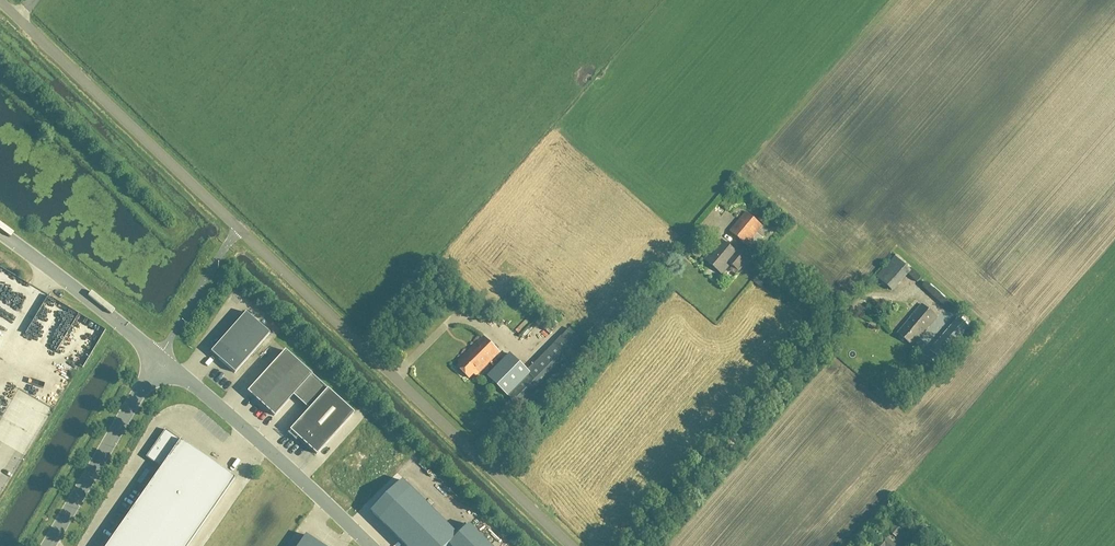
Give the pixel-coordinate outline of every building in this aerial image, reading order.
[(763,226),(746,212),(729,232),(746,246),(748,243),(757,233),(763,226)] [(721,274),(730,264),(738,271),(749,259),(737,249),(734,252),(721,241),(705,260),(721,274)] [(876,277),(893,292),(910,272),(894,256),(876,277)] [(761,288),(766,282),(759,276),(753,282),(761,288)] [(912,347),(937,318),(921,305),(910,318),(911,318),(897,334),(912,347)] [(211,352),(235,373),(269,334),(246,313),(211,352)] [(953,325),(938,342),(948,350),(963,334),(953,325)] [(507,395),(523,410),(586,346),(570,329),(528,371),(511,355),(489,377),(507,395)] [(475,377),(499,353),(482,337),(457,362),(459,364),(457,367),(469,379),(473,375),(475,377)] [(294,395),(312,376),(302,367),(285,351),(247,392),(274,416),(294,395)] [(327,390),(290,431),(317,455),(354,414),(327,390)] [(511,421),(517,415),(509,406),(503,412),(511,421)] [(165,430),(146,458),(161,469),(107,545),(188,545),(235,479),(165,430)] [(372,513),(380,520),(406,545),(448,545),(458,536),(411,489),(396,505),(388,497),(372,513)] [(298,545),(321,545),(305,536),(298,545)] [(890,542),(885,537),(878,545),(879,545),(886,545),(890,542)]
